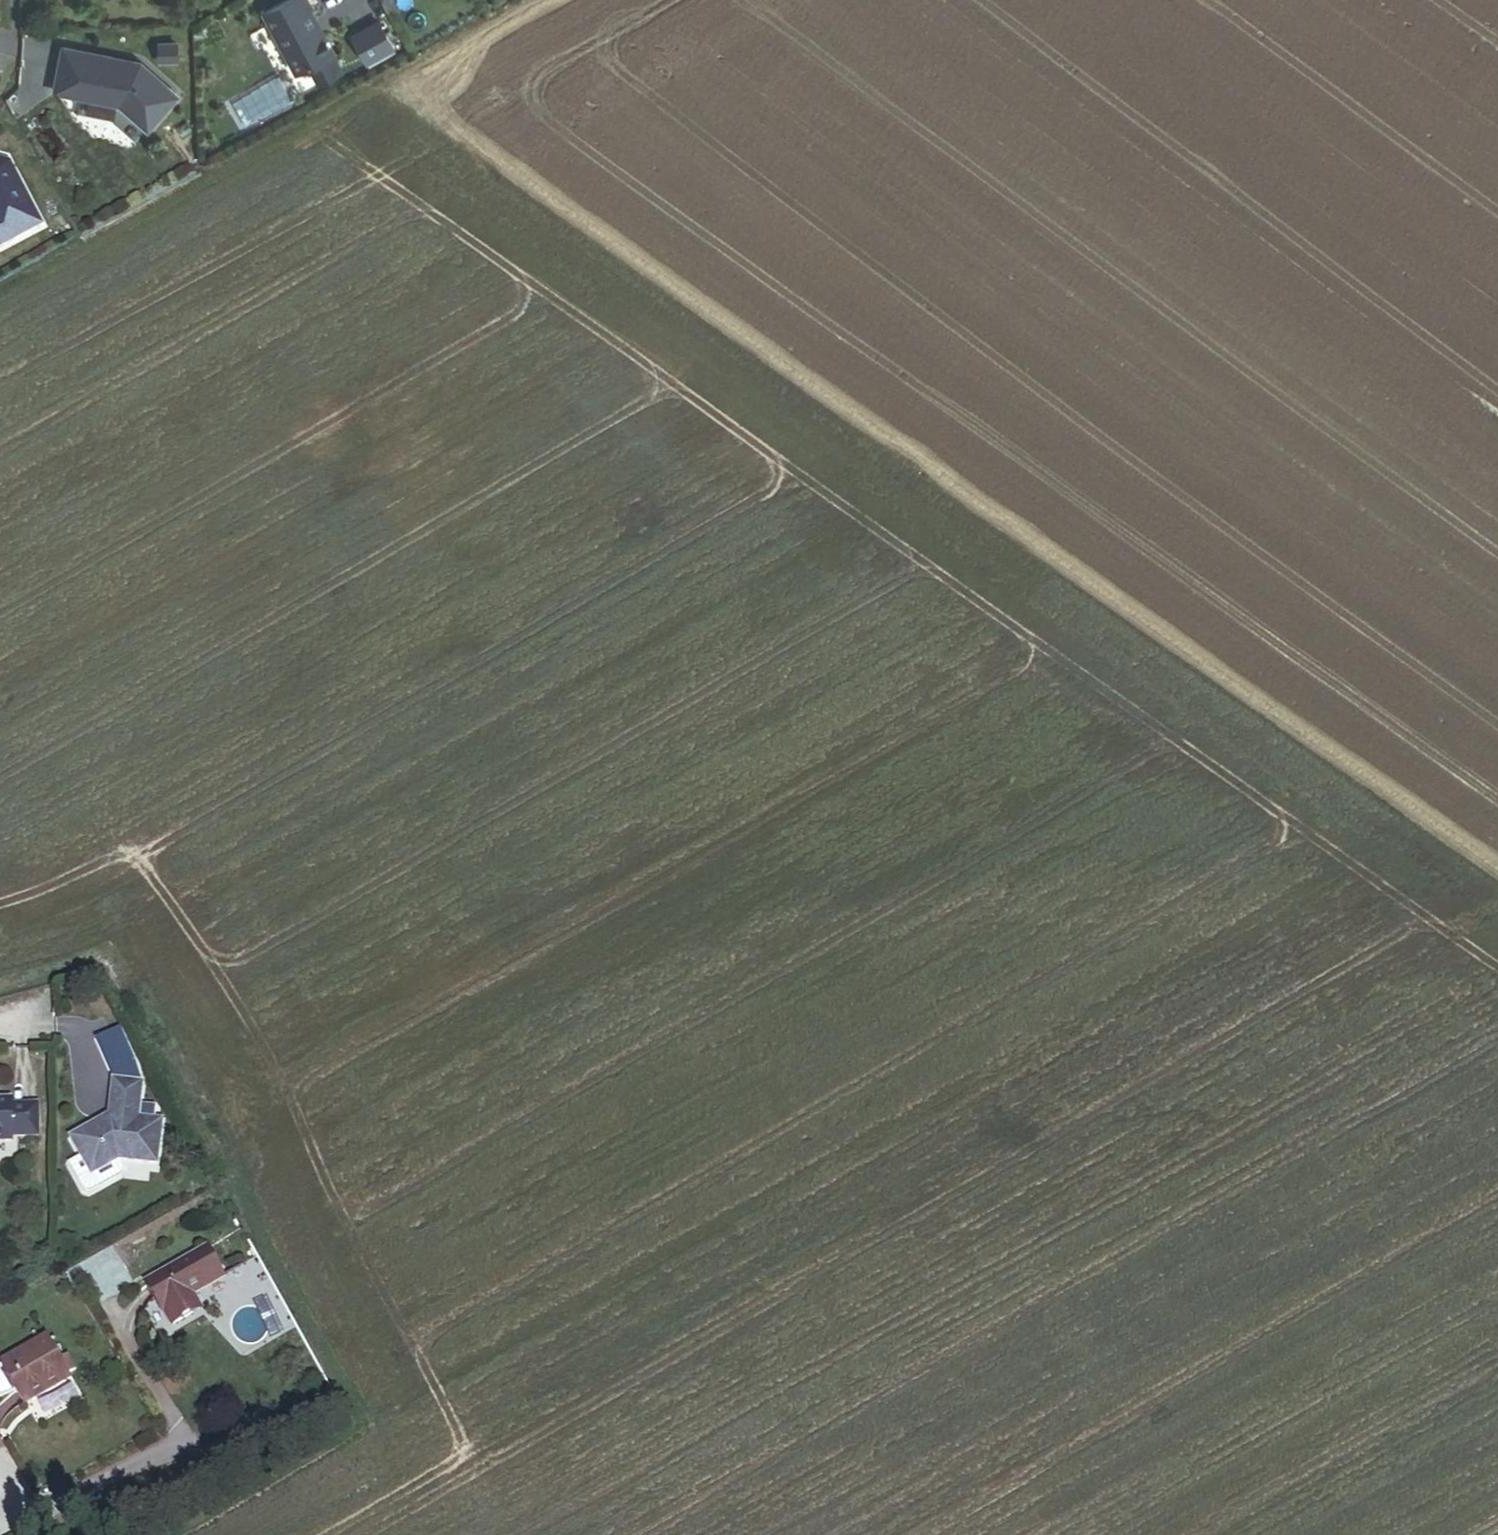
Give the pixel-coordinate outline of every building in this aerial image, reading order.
[(293,75),(329,56),(300,0),(290,0),(261,15),(293,75)] [(380,23),(354,38),(373,67),(391,50),(380,23)] [(62,51),(60,94),(122,110),(155,136),(177,99),(142,69),(62,51)] [(37,228),(7,172),(0,170),(0,247),(37,228)] [(114,1081),(111,1116),(72,1137),(83,1157),(70,1164),(84,1190),(90,1192),(122,1173),(124,1167),(119,1159),(157,1162),(162,1122),(156,1121),(157,1107),(140,1105),(142,1084),(114,1081)] [(37,1105),(11,1105),(11,1101),(0,1101),(0,1141),(12,1141),(12,1137),(38,1136),(37,1105)] [(205,1315),(196,1298),(223,1283),(207,1254),(147,1287),(172,1332),(205,1315)] [(26,1400),(73,1376),(54,1340),(8,1364),(26,1400)]
